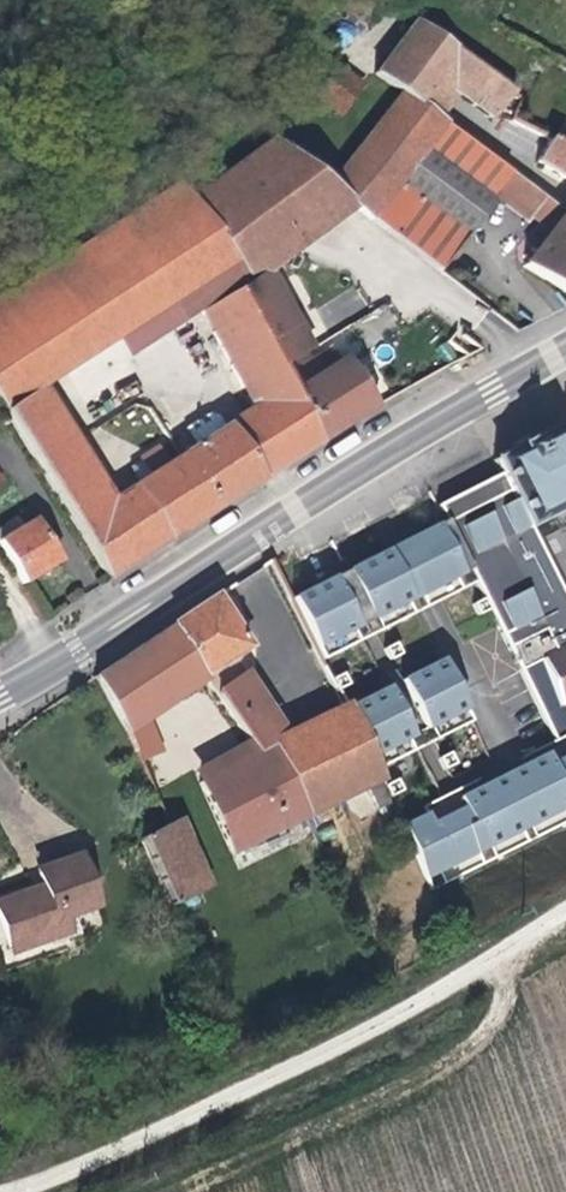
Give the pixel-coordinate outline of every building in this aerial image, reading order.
[(408,21),(370,73),(396,92),(418,109),(437,83),(453,95),(486,119),(506,93),(408,21)] [(437,83),(418,109),(434,121),(453,95),(437,83)] [(460,237),(490,198),(484,195),(487,189),(520,214),(516,219),(539,236),(516,265),(565,297),(565,221),(434,121),(418,109),(396,92),(324,185),(351,206),(379,228),(434,272),(460,237)] [(281,122),(267,140),(317,179),(330,160),(281,122)] [(544,139),(529,163),(565,184),(565,151),(544,139)] [(267,140),(184,199),(228,264),(243,285),(262,271),(317,230),(351,206),(324,185),(317,179),(267,140)] [(59,255),(0,293),(0,409),(33,388),(35,390),(112,340),(120,360),(176,324),(195,313),(233,293),(243,285),(228,264),(184,199),(173,182),(59,255)] [(516,219),(520,214),(487,189),(484,195),(490,198),(516,219)] [(379,228),(351,206),(317,230),(337,258),(379,228)] [(262,271),(243,285),(233,293),(276,373),(299,361),(296,354),(309,347),(262,271)] [(233,293),(195,313),(246,409),(276,466),(314,442),(286,391),(276,373),(233,293)] [(482,354),(469,360),(473,367),(485,361),(482,354)] [(314,442),(368,408),(337,359),(286,391),(314,442)] [(101,579),(139,554),(104,498),(73,451),(35,390),(33,388),(0,409),(0,419),(35,474),(101,579)] [(220,426),(252,481),(276,466),(246,409),(219,425),(220,426)] [(187,448),(171,458),(162,464),(145,440),(127,452),(132,460),(142,476),(127,486),(162,539),(205,511),(252,481),(220,426),(218,428),(210,416),(203,415),(198,417),(175,431),(187,448)] [(554,710),(565,703),(565,613),(521,528),(565,505),(565,465),(548,430),(485,462),(500,492),(506,503),(464,525),(509,611),(514,610),(532,654),(535,662),(554,710)] [(126,483),(127,486),(142,476),(132,460),(117,470),(126,483)] [(104,498),(139,554),(162,539),(127,486),(126,483),(104,498)] [(458,514),(464,525),(506,503),(500,492),(458,514)] [(438,524),(432,512),(422,518),(428,529),(438,524)] [(25,582),(61,561),(37,519),(26,524),(20,514),(0,525),(0,541),(25,582)] [(443,535),(464,525),(458,514),(438,524),(443,535)] [(403,542),(433,603),(468,586),(443,535),(438,524),(428,529),(403,542)] [(482,613),(509,666),(532,654),(514,610),(509,611),(464,525),(443,535),(468,586),(476,602),(482,613)] [(379,554),(410,616),(433,603),(403,542),(379,554)] [(379,554),(374,556),(338,574),(345,588),(368,637),(408,617),(410,616),(379,554)] [(324,581),(338,574),(333,563),(317,570),(323,582),(324,581)] [(314,665),(356,643),(331,595),(324,581),(323,582),(283,603),(314,665)] [(356,643),(368,637),(345,588),(331,595),(356,643)] [(238,677),(226,659),(241,649),(208,597),(165,624),(200,680),(249,751),(263,744),(278,737),(238,677)] [(482,613),(476,602),(465,607),(471,619),(482,613)] [(165,624),(124,650),(142,679),(156,671),(169,691),(165,694),(168,701),(200,680),(165,624)] [(383,664),(394,658),(388,646),(376,653),(383,664)] [(124,650),(107,661),(145,717),(168,701),(165,694),(169,691),(156,671),(142,679),(124,650)] [(509,666),(513,675),(531,665),(535,662),(532,654),(509,666)] [(107,661),(87,674),(112,723),(129,761),(139,754),(137,747),(147,740),(137,723),(145,717),(107,661)] [(553,710),(554,710),(535,662),(531,665),(553,710)] [(430,743),(430,741),(466,726),(434,664),(393,685),(399,698),(423,745),(424,746),(430,743)] [(322,713),(335,707),(329,695),(323,683),(315,668),(307,673),(310,682),(308,684),(322,713)] [(323,683),(329,695),(341,689),(336,677),(323,683)] [(368,768),(370,773),(412,753),(410,750),(387,704),(380,691),(342,710),(368,768)] [(424,746),(423,745),(399,698),(387,704),(410,750),(412,753),(424,746)] [(263,744),(301,817),(374,782),(370,773),(368,768),(342,710),(341,707),(278,737),(263,744)] [(547,744),(552,753),(565,745),(565,734),(547,744)] [(227,853),(301,817),(263,744),(249,751),(252,756),(194,784),(227,853)] [(552,753),(547,744),(537,749),(540,758),(517,769),(509,773),(533,825),(565,808),(565,745),(552,753)] [(513,762),(517,769),(540,758),(537,749),(513,762)] [(438,773),(450,768),(444,756),(432,762),(438,773)] [(394,830),(417,883),(533,825),(509,773),(475,791),(452,802),(448,794),(435,801),(439,808),(419,818),(394,830)] [(391,783),(377,789),(382,801),(396,796),(391,783)] [(452,802),(475,791),(471,783),(448,794),(452,802)] [(415,811),(419,818),(439,808),(435,801),(415,811)] [(169,817),(197,876),(209,870),(179,811),(169,817)] [(139,831),(170,902),(204,889),(197,876),(169,817),(139,831)] [(43,929),(45,937),(77,927),(68,900),(93,892),(78,852),(35,866),(40,883),(0,897),(0,917),(9,941),(43,929)]
